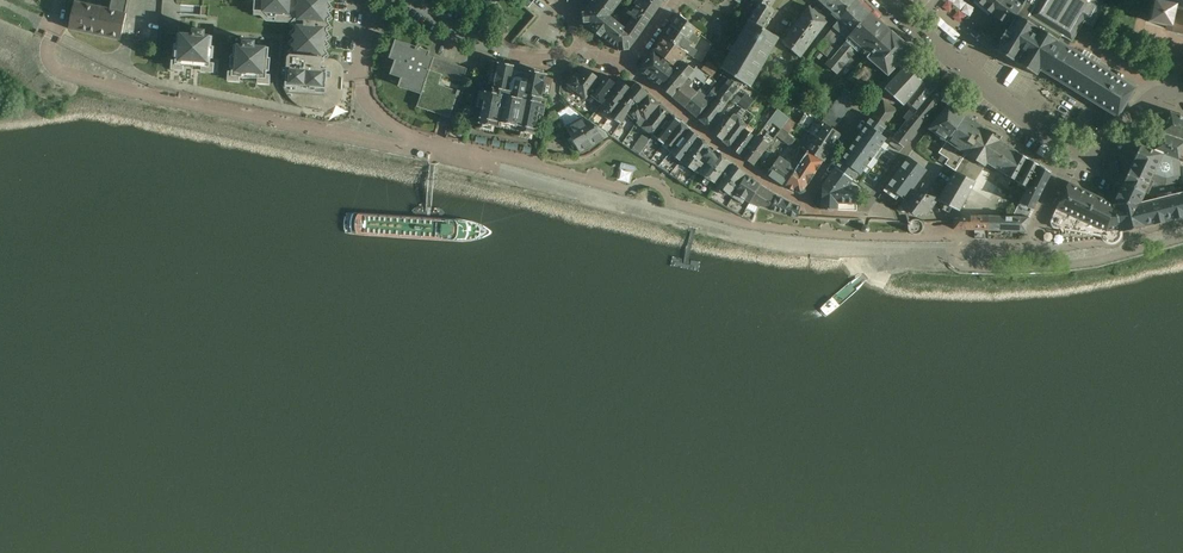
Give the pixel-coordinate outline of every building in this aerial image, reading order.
[(76,2),(70,29),(121,40),(129,0),(112,0),(110,9),(104,8),(76,2)] [(289,17),(295,17),(297,0),(255,0),(254,11),(264,12),(269,18),(275,18),(275,21),(277,21),(277,16),(289,17)] [(295,17),(295,19),(291,23),(292,24),(295,26),(295,28),(294,28),(294,29),(290,33),(294,36),(293,38),(290,42),(293,45),(293,48),(289,52),(292,55),(290,55),(288,57),(288,58),(288,66),(287,66),(286,86),(287,86),(288,89),(290,94),(293,97),(295,99),(297,101),(299,102),(302,104),(306,106),(319,108),(322,108),(326,108),(328,107),(331,106),(333,104),(335,103),(336,101),(338,99),(339,97),(340,95),(340,93),(341,86),(340,86),(338,86),(337,82),(335,83),(336,70),(327,69),(327,68),(330,66),(330,63),(328,61),(328,59),(325,59),(325,57),(329,55),(326,50),(326,48),(330,45),(327,41),(327,39),(331,36),(328,31),(328,29),(331,26),(328,22),(328,20),(332,17),(329,13),(329,10),(333,7),(330,3),(330,1),(331,0),(297,0),(295,17)] [(592,1),(583,13),(582,13),(583,24),(601,37),(601,36),(614,20),(609,16),(622,0),(591,0),(592,1)] [(639,0),(638,0),(635,4),(637,6),(652,17),(664,0),(639,0)] [(840,19),(856,0),(818,0),(840,19)] [(833,27),(842,35),(848,39),(870,13),(857,0),(856,0),(840,19),(833,27)] [(992,15),(1004,0),(974,0),(992,15)] [(992,15),(1009,27),(1022,6),(1022,5),(1023,4),(1026,0),(1025,0),(1004,0),(992,15)] [(1025,0),(1026,0),(1023,4),(1022,5),(1022,6),(1009,27),(1009,28),(1007,31),(1006,31),(1006,33),(1002,39),(1001,40),(999,44),(995,50),(1037,77),(1040,71),(1059,41),(1058,41),(1061,36),(1070,42),(1072,43),(1073,41),(1072,41),(1075,37),(1076,36),(1078,32),(1079,31),(1081,27),(1082,26),(1084,22),(1091,26),(1092,27),(1093,26),(1095,22),(1096,22),(1097,21),(1096,21),(1098,17),(1099,17),(1100,16),(1099,15),(1102,12),(1103,10),(1105,7),(1106,5),(1104,4),(1104,5),(1097,0),(1098,0),(1025,0)] [(1159,2),(1154,1),(1150,22),(1168,26),(1167,29),(1182,32),(1182,0),(1159,0),(1159,2)] [(769,8),(760,2),(760,3),(749,20),(750,21),(763,29),(763,28),(774,11),(769,8)] [(637,6),(632,13),(629,11),(627,14),(633,18),(624,28),(622,31),(635,41),(652,17),(637,6)] [(809,7),(782,43),(799,58),(826,23),(809,7)] [(890,31),(870,13),(848,39),(858,48),(867,57),(890,31)] [(696,29),(678,15),(671,26),(692,42),(694,44),(696,41),(697,39),(692,35),(696,29)] [(635,41),(622,31),(624,28),(614,20),(601,36),(601,37),(618,50),(618,51),(629,50),(629,49),(635,41)] [(763,29),(750,21),(720,68),(749,87),(780,39),(763,28),(763,29)] [(692,42),(671,26),(664,37),(686,54),(693,58),(697,51),(689,46),(692,42)] [(833,27),(827,35),(836,42),(842,35),(833,27)] [(205,31),(204,31),(194,30),(194,35),(178,34),(178,44),(175,44),(174,57),(177,58),(176,65),(201,67),(211,68),(211,59),(214,59),(215,47),(212,47),(213,36),(205,36),(205,31)] [(912,50),(890,31),(867,57),(888,76),(896,67),(900,63),(912,50)] [(836,42),(827,35),(816,49),(830,60),(837,52),(831,47),(836,42)] [(686,54),(664,37),(654,51),(675,68),(686,54)] [(837,52),(830,60),(826,65),(837,73),(858,48),(848,39),(845,43),(837,52)] [(232,77),(240,77),(267,79),(268,72),(270,72),(271,58),(269,58),(270,48),(255,47),(255,42),(244,41),(244,46),(242,46),(235,45),(234,55),(232,55),(231,67),(233,68),(232,77)] [(429,52),(396,41),(390,58),(396,60),(391,74),(402,78),(399,86),(422,94),(429,71),(434,58),(428,56),(429,52)] [(1135,89),(1059,41),(1040,71),(1046,74),(1071,90),(1116,118),(1135,89)] [(707,53),(702,50),(696,60),(701,63),(707,53)] [(675,68),(654,51),(641,68),(641,72),(661,88),(669,78),(664,73),(667,68),(673,73),(677,69),(675,68)] [(460,66),(434,58),(429,71),(442,76),(456,80),(460,66)] [(665,83),(661,88),(672,97),(684,83),(688,78),(689,78),(692,81),(695,77),(701,70),(696,67),(694,70),(683,62),(677,69),(673,73),(669,78),(665,83)] [(529,79),(512,76),(514,67),(514,66),(498,63),(498,64),(493,88),(493,89),(492,93),(483,91),(483,92),(482,100),(481,100),(481,101),(484,102),(480,123),(479,123),(479,124),(535,135),(535,134),(537,120),(540,121),(544,103),(541,103),(542,99),(543,98),(542,98),(547,75),(547,74),(530,71),(530,72),(529,79)] [(901,64),(900,63),(896,67),(898,68),(902,71),(884,89),(903,106),(906,102),(922,82),(905,67),(901,64)] [(716,70),(707,64),(703,70),(711,77),(716,70)] [(467,69),(460,66),(456,80),(462,82),(467,69)] [(600,79),(585,68),(581,73),(577,71),(576,73),(567,85),(585,99),(589,94),(600,79)] [(709,77),(701,70),(695,77),(704,84),(709,77)] [(442,76),(429,71),(422,94),(418,104),(451,115),(458,95),(459,96),(460,92),(439,85),(442,76)] [(617,85),(603,75),(600,79),(589,94),(602,104),(607,97),(617,85)] [(716,82),(710,77),(705,83),(712,88),(716,82)] [(723,77),(712,90),(717,94),(724,86),(728,81),(723,77)] [(697,94),(688,87),(693,82),(692,81),(689,78),(684,83),(672,97),(685,108),(697,94)] [(740,84),(732,78),(730,81),(738,87),(740,84)] [(728,81),(724,86),(717,94),(715,97),(717,98),(725,105),(738,87),(730,81),(729,80),(728,81)] [(617,85),(607,97),(612,101),(604,111),(611,117),(628,93),(631,89),(620,81),(617,85)] [(932,91),(922,82),(906,102),(916,110),(932,91)] [(631,89),(628,93),(611,117),(620,124),(627,115),(635,102),(639,105),(648,94),(635,83),(631,89)] [(705,96),(691,113),(698,119),(715,97),(717,94),(712,90),(706,98),(705,96)] [(845,90),(822,123),(834,130),(846,113),(857,97),(845,90)] [(697,94),(685,108),(691,113),(705,96),(698,91),(697,94)] [(913,114),(909,110),(903,118),(906,121),(896,135),(896,134),(892,139),(893,140),(903,147),(922,122),(942,99),(932,91),(916,110),(913,114)] [(648,94),(639,105),(635,102),(627,115),(637,123),(641,117),(647,122),(660,105),(648,94)] [(717,98),(699,119),(709,127),(725,105),(717,98)] [(753,103),(747,98),(740,107),(746,111),(746,110),(753,103)] [(898,111),(883,100),(871,117),(885,127),(898,111)] [(660,105),(647,122),(641,117),(637,123),(634,127),(636,129),(639,125),(654,137),(671,114),(660,105)] [(964,117),(949,105),(929,129),(946,142),(947,142),(964,117)] [(571,106),(556,114),(566,130),(567,129),(566,128),(585,118),(574,109),(571,106)] [(774,107),(768,116),(771,118),(777,110),(774,107)] [(754,117),(746,110),(746,111),(742,116),(751,122),(754,117)] [(782,114),(777,110),(771,118),(767,124),(770,126),(773,123),(781,130),(781,129),(789,119),(782,114)] [(806,113),(797,126),(808,133),(817,119),(806,113)] [(1170,113),(1161,133),(1162,133),(1162,134),(1182,141),(1182,118),(1170,113)] [(671,114),(654,137),(663,144),(665,142),(681,122),(671,114)] [(730,119),(724,114),(711,133),(716,136),(722,141),(739,120),(740,119),(734,114),(730,119)] [(885,127),(871,117),(859,133),(877,146),(889,129),(885,127)] [(982,128),(964,117),(947,142),(946,142),(938,153),(941,155),(948,160),(945,165),(955,172),(965,155),(982,128)] [(605,132),(585,118),(566,128),(567,129),(580,152),(608,136),(606,132),(605,132)] [(789,119),(781,129),(788,133),(794,124),(789,119)] [(822,123),(817,119),(808,133),(810,134),(832,149),(841,135),(834,130),(822,123)] [(739,120),(722,141),(730,148),(745,129),(747,126),(739,120)] [(451,122),(451,123),(448,122),(446,126),(449,127),(445,138),(473,145),(474,145),(496,150),(525,155),(539,157),(540,151),(538,151),(538,154),(519,151),(499,148),(466,141),(448,136),(453,122),(451,122)] [(681,122),(665,142),(674,149),(690,130),(681,122)] [(982,128),(965,155),(984,167),(987,163),(986,163),(999,141),(1000,141),(1001,140),(982,128)] [(745,129),(730,148),(741,157),(755,138),(745,129)] [(788,133),(781,129),(781,130),(776,136),(781,140),(788,145),(793,137),(788,133)] [(674,149),(670,153),(681,162),(698,138),(690,130),(674,149)] [(877,146),(859,133),(846,152),(864,164),(868,159),(870,161),(876,153),(873,151),(877,146)] [(832,149),(810,134),(807,140),(810,142),(805,150),(811,154),(823,162),(832,149)] [(1162,134),(1161,134),(1154,150),(1154,151),(1177,160),(1182,147),(1182,141),(1162,134)] [(756,215),(759,208),(757,207),(754,215),(752,220),(743,216),(742,215),(730,209),(704,194),(678,179),(671,174),(660,166),(653,162),(648,159),(640,154),(633,150),(614,136),(613,137),(612,135),(611,136),(612,137),(612,138),(625,148),(647,162),(646,163),(649,164),(650,163),(658,168),(658,169),(662,171),(662,170),(667,174),(670,177),(671,176),(711,200),(731,212),(740,217),(751,223),(753,223),(754,222),(756,218),(756,217),(756,215)] [(542,151),(542,157),(563,159),(571,160),(575,160),(580,159),(589,157),(599,149),(611,140),(612,138),(612,137),(611,136),(606,140),(597,148),(591,152),(586,155),(581,156),(575,157),(571,157),(564,157),(544,155),(544,151),(542,151)] [(643,136),(633,150),(640,154),(650,140),(643,136)] [(755,138),(741,157),(753,166),(769,145),(757,136),(755,138)] [(801,142),(793,137),(788,145),(798,151),(799,147),(801,142)] [(698,138),(681,162),(695,172),(689,180),(693,183),(699,174),(708,162),(703,158),(711,147),(698,138)] [(1000,141),(999,141),(986,163),(987,163),(1004,174),(1017,153),(1000,141)] [(1154,150),(1140,145),(1132,162),(1133,162),(1122,184),(1151,197),(1174,192),(1173,185),(1180,183),(1179,161),(1177,160),(1154,151),(1154,150)] [(732,164),(711,147),(703,158),(708,162),(699,174),(705,178),(702,183),(703,185),(705,186),(707,186),(710,181),(716,185),(732,164)] [(811,154),(807,161),(803,159),(806,151),(799,147),(798,151),(794,162),(798,165),(815,174),(823,162),(811,154)] [(864,164),(846,152),(834,168),(835,169),(852,181),(864,164)] [(1039,166),(1017,153),(1004,174),(1027,188),(1039,166)] [(665,159),(659,154),(653,162),(660,166),(667,158),(667,157),(665,159)] [(948,160),(941,155),(938,160),(945,165),(948,160)] [(984,167),(965,155),(955,172),(975,182),(979,175),(984,167)] [(779,157),(766,175),(784,187),(796,169),(792,166),(779,157)] [(621,162),(617,179),(628,182),(632,165),(621,162)] [(746,175),(732,164),(716,185),(732,198),(746,175)] [(815,174),(798,165),(796,169),(784,187),(796,193),(803,191),(815,174)] [(1039,166),(1027,188),(1019,203),(1032,209),(1050,173),(1039,166)] [(683,171),(677,167),(671,174),(678,179),(683,171)] [(852,181),(835,169),(822,186),(821,210),(856,210),(857,187),(848,187),(852,181)] [(975,182),(955,172),(937,202),(959,211),(968,195),(972,187),(975,182)] [(760,185),(746,175),(732,198),(742,204),(745,200),(749,203),(760,185)] [(998,188),(979,175),(975,182),(972,187),(991,199),(998,188)] [(1094,195),(1069,184),(1050,221),(1050,222),(1050,223),(1050,224),(1050,225),(1051,226),(1052,227),(1053,228),(1054,228),(1058,229),(1059,229),(1060,229),(1062,229),(1063,229),(1064,230),(1065,230),(1082,233),(1094,195)] [(1139,203),(1143,193),(1122,184),(1113,204),(1112,205),(1114,205),(1120,232),(1144,227),(1144,226),(1144,224),(1182,214),(1182,192),(1139,203)] [(777,196),(760,185),(749,203),(757,207),(758,205),(771,210),(777,196)] [(938,199),(912,190),(900,207),(906,211),(906,212),(907,213),(908,213),(909,213),(910,213),(911,211),(917,213),(918,213),(918,212),(919,212),(928,214),(937,201),(938,199)] [(1113,204),(1094,195),(1082,233),(1102,236),(1102,238),(1103,240),(1104,241),(1106,242),(1108,244),(1110,244),(1112,244),(1114,244),(1115,243),(1117,242),(1118,241),(1119,240),(1120,238),(1120,237),(1120,236),(1120,234),(1120,233),(1120,232),(1114,205),(1112,205),(1113,204)] [(794,206),(777,196),(771,210),(781,213),(798,216),(800,207),(794,206)] [(757,207),(749,203),(745,211),(754,215),(757,207)] [(758,205),(757,207),(759,208),(759,207),(780,214),(788,216),(798,218),(798,216),(781,213),(771,210),(758,205)] [(974,216),(953,219),(953,224),(953,228),(952,229),(953,230),(954,229),(974,230),(988,230),(988,216),(974,216)] [(1028,217),(988,216),(988,230),(1025,231),(1028,217)] [(1181,218),(1164,222),(1144,226),(1144,227),(1145,227),(1182,219),(1182,218),(1181,218)] [(924,226),(925,223),(924,221),(917,221),(909,221),(908,225),(907,225),(908,230),(909,233),(912,235),(914,235),(917,235),(920,233),(921,233),(921,231),(923,229),(924,226)] [(988,230),(974,230),(974,239),(985,239),(988,239),(988,230)] [(1081,242),(1103,240),(1102,238),(1061,243),(1045,240),(1046,235),(1049,236),(1050,235),(1045,234),(1043,241),(1061,244),(1081,242)]
